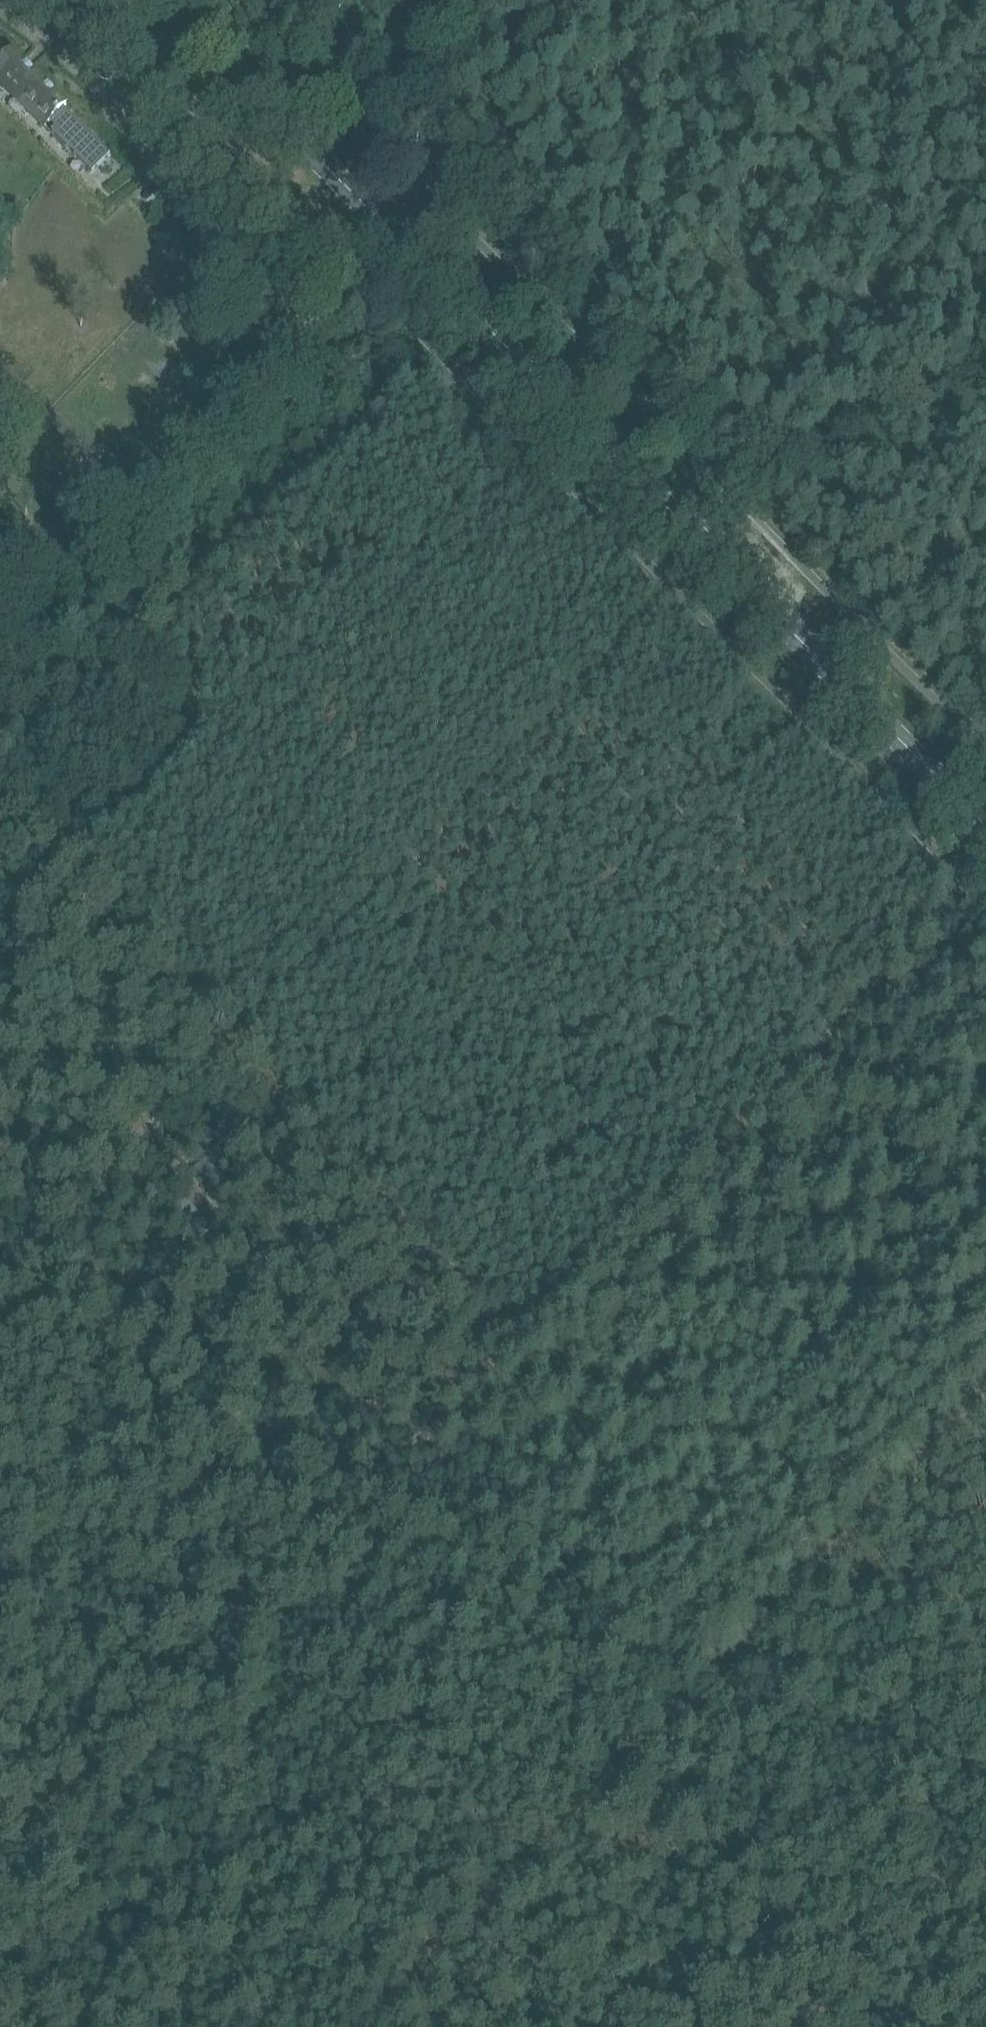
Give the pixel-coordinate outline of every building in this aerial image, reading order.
[(8,79),(4,83),(19,98),(24,94),(38,108),(36,110),(49,123),(67,106),(13,52),(9,57),(0,48),(0,70),(8,79)] [(167,1140),(178,1152),(186,1145),(174,1133),(167,1140)]
